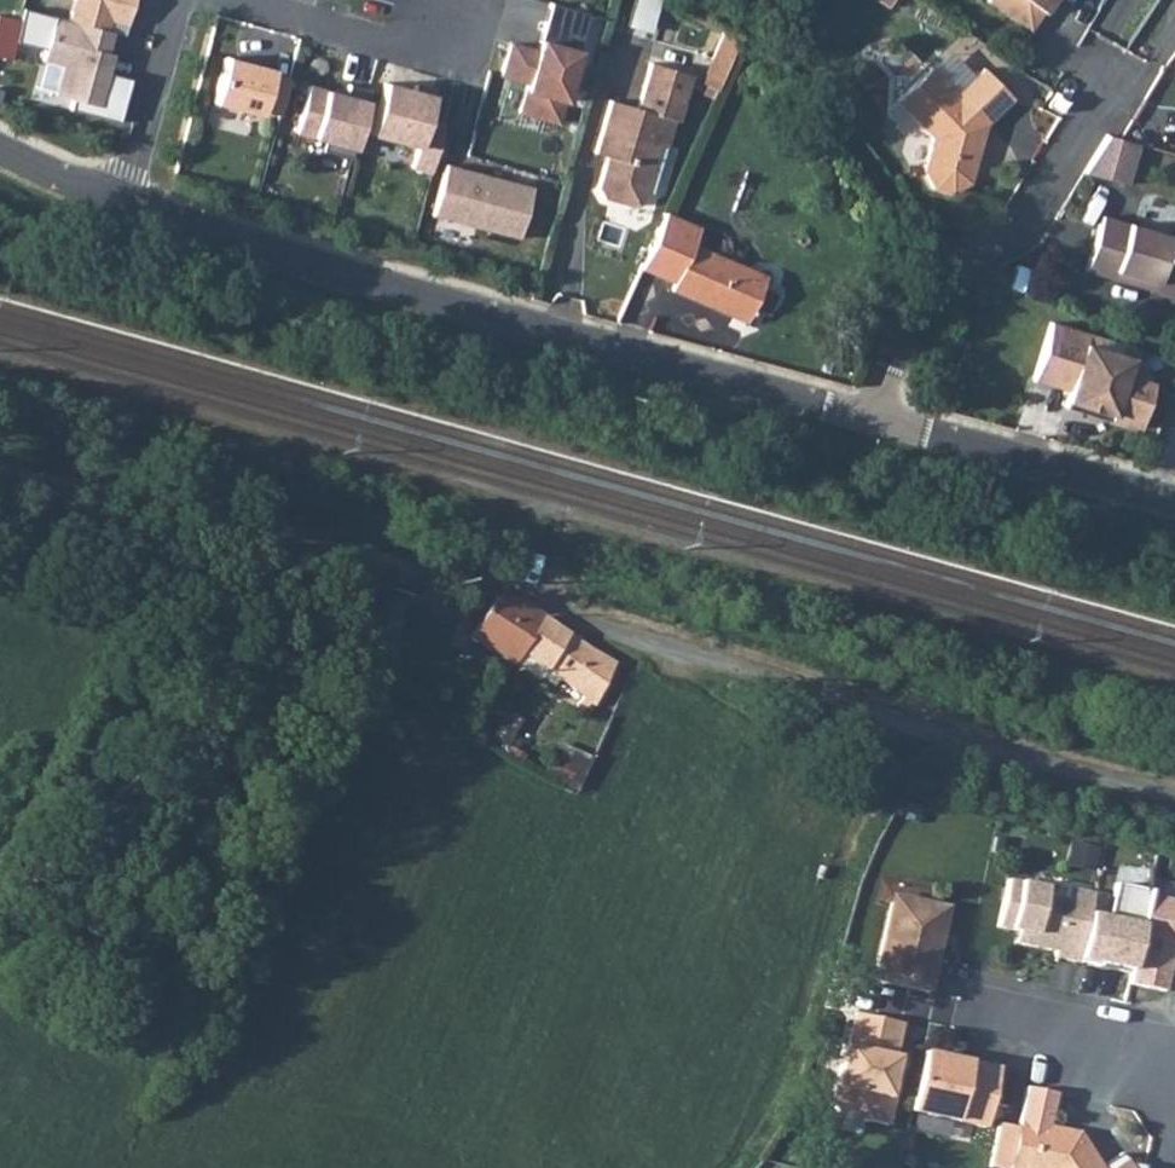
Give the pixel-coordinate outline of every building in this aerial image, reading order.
[(71,18),(109,29),(111,18),(128,23),(134,0),(75,0),(71,18)] [(659,0),(638,0),(634,29),(655,31),(659,0)] [(1016,21),(1031,0),(990,0),(988,2),(1016,21)] [(1016,21),(1031,31),(1052,0),(1031,0),(1016,21)] [(586,13),(549,2),(541,30),(553,34),(547,54),(535,51),(509,43),(500,76),(526,83),(518,113),(554,124),(586,13)] [(103,70),(114,30),(109,29),(71,18),(56,14),(44,59),(64,65),(56,94),(73,99),(71,109),(120,123),(132,78),(103,70)] [(553,34),(541,30),(535,51),(547,54),(553,34)] [(716,67),(733,74),(739,60),(743,52),(727,41),(716,67)] [(262,111),(279,116),(289,78),(272,73),(273,69),(227,56),(214,103),(261,116),(262,111)] [(898,100),(934,136),(923,168),(933,186),(952,192),(971,182),(989,124),(1015,98),(986,68),(976,76),(959,93),(933,66),(898,100)] [(610,162),(600,193),(606,204),(634,213),(645,207),(662,150),(669,152),(677,127),(681,128),(695,81),(654,69),(640,114),(613,106),(598,159),(610,162)] [(412,170),(429,175),(442,127),(425,122),(433,90),(414,85),(413,91),(384,83),(370,136),(418,149),(412,170)] [(322,152),(350,160),(369,90),(348,85),(345,96),(309,87),(296,134),(325,141),(322,152)] [(1093,175),(1131,187),(1144,144),(1107,132),(1093,175)] [(443,168),(430,219),(515,243),(529,191),(443,168)] [(1100,214),(1084,270),(1111,278),(1114,270),(1152,281),(1150,289),(1174,296),(1174,236),(1100,214)] [(691,249),(698,234),(666,222),(642,276),(676,289),(673,294),(750,322),(768,277),(691,249)] [(1065,406),(1139,428),(1153,382),(1125,373),(1130,357),(1085,343),(1088,333),(1051,322),(1034,380),(1070,390),(1065,406)] [(1088,333),(1085,343),(1130,357),(1133,346),(1088,333)] [(380,593),(377,599),(386,603),(388,596),(380,593)] [(514,665),(543,617),(523,604),(496,597),(469,640),(513,667),(514,665)] [(543,617),(514,665),(540,682),(542,679),(554,688),(558,680),(593,706),(616,663),(543,617)] [(509,711),(494,738),(507,745),(522,718),(509,711)] [(494,738),(491,744),(521,761),(525,755),(507,745),(494,738)] [(571,748),(557,778),(577,788),(591,757),(571,748)] [(1005,879),(996,926),(1016,930),(1023,932),(1021,944),(1053,950),(1052,956),(1074,962),(1084,913),(1090,893),(1064,887),(1062,900),(1040,896),(1042,887),(1005,879)] [(1129,973),(1145,895),(1145,891),(1116,885),(1109,918),(1084,913),(1074,962),(1129,973)] [(890,901),(874,978),(929,989),(940,935),(934,934),(941,903),(899,895),(890,901)] [(1145,895),(1129,973),(1127,986),(1165,994),(1174,949),(1174,901),(1145,895)] [(946,904),(941,903),(934,934),(940,935),(946,904)] [(1016,930),(1013,942),(1021,944),(1023,932),(1016,930)] [(893,1054),(901,1022),(853,1011),(846,1043),(843,1042),(830,1100),(837,1111),(887,1122),(892,1096),(887,1095),(896,1055),(893,1054)] [(996,1071),(921,1054),(908,1112),(983,1129),(996,1071)] [(1016,1127),(1008,1167),(1099,1167),(1074,1132),(1049,1126),(1056,1096),(1026,1088),(1016,1127)] [(1016,1127),(1000,1124),(991,1166),(1000,1167),(1008,1167),(1016,1127)] [(1125,1156),(1107,1167),(1132,1167),(1125,1156)]
